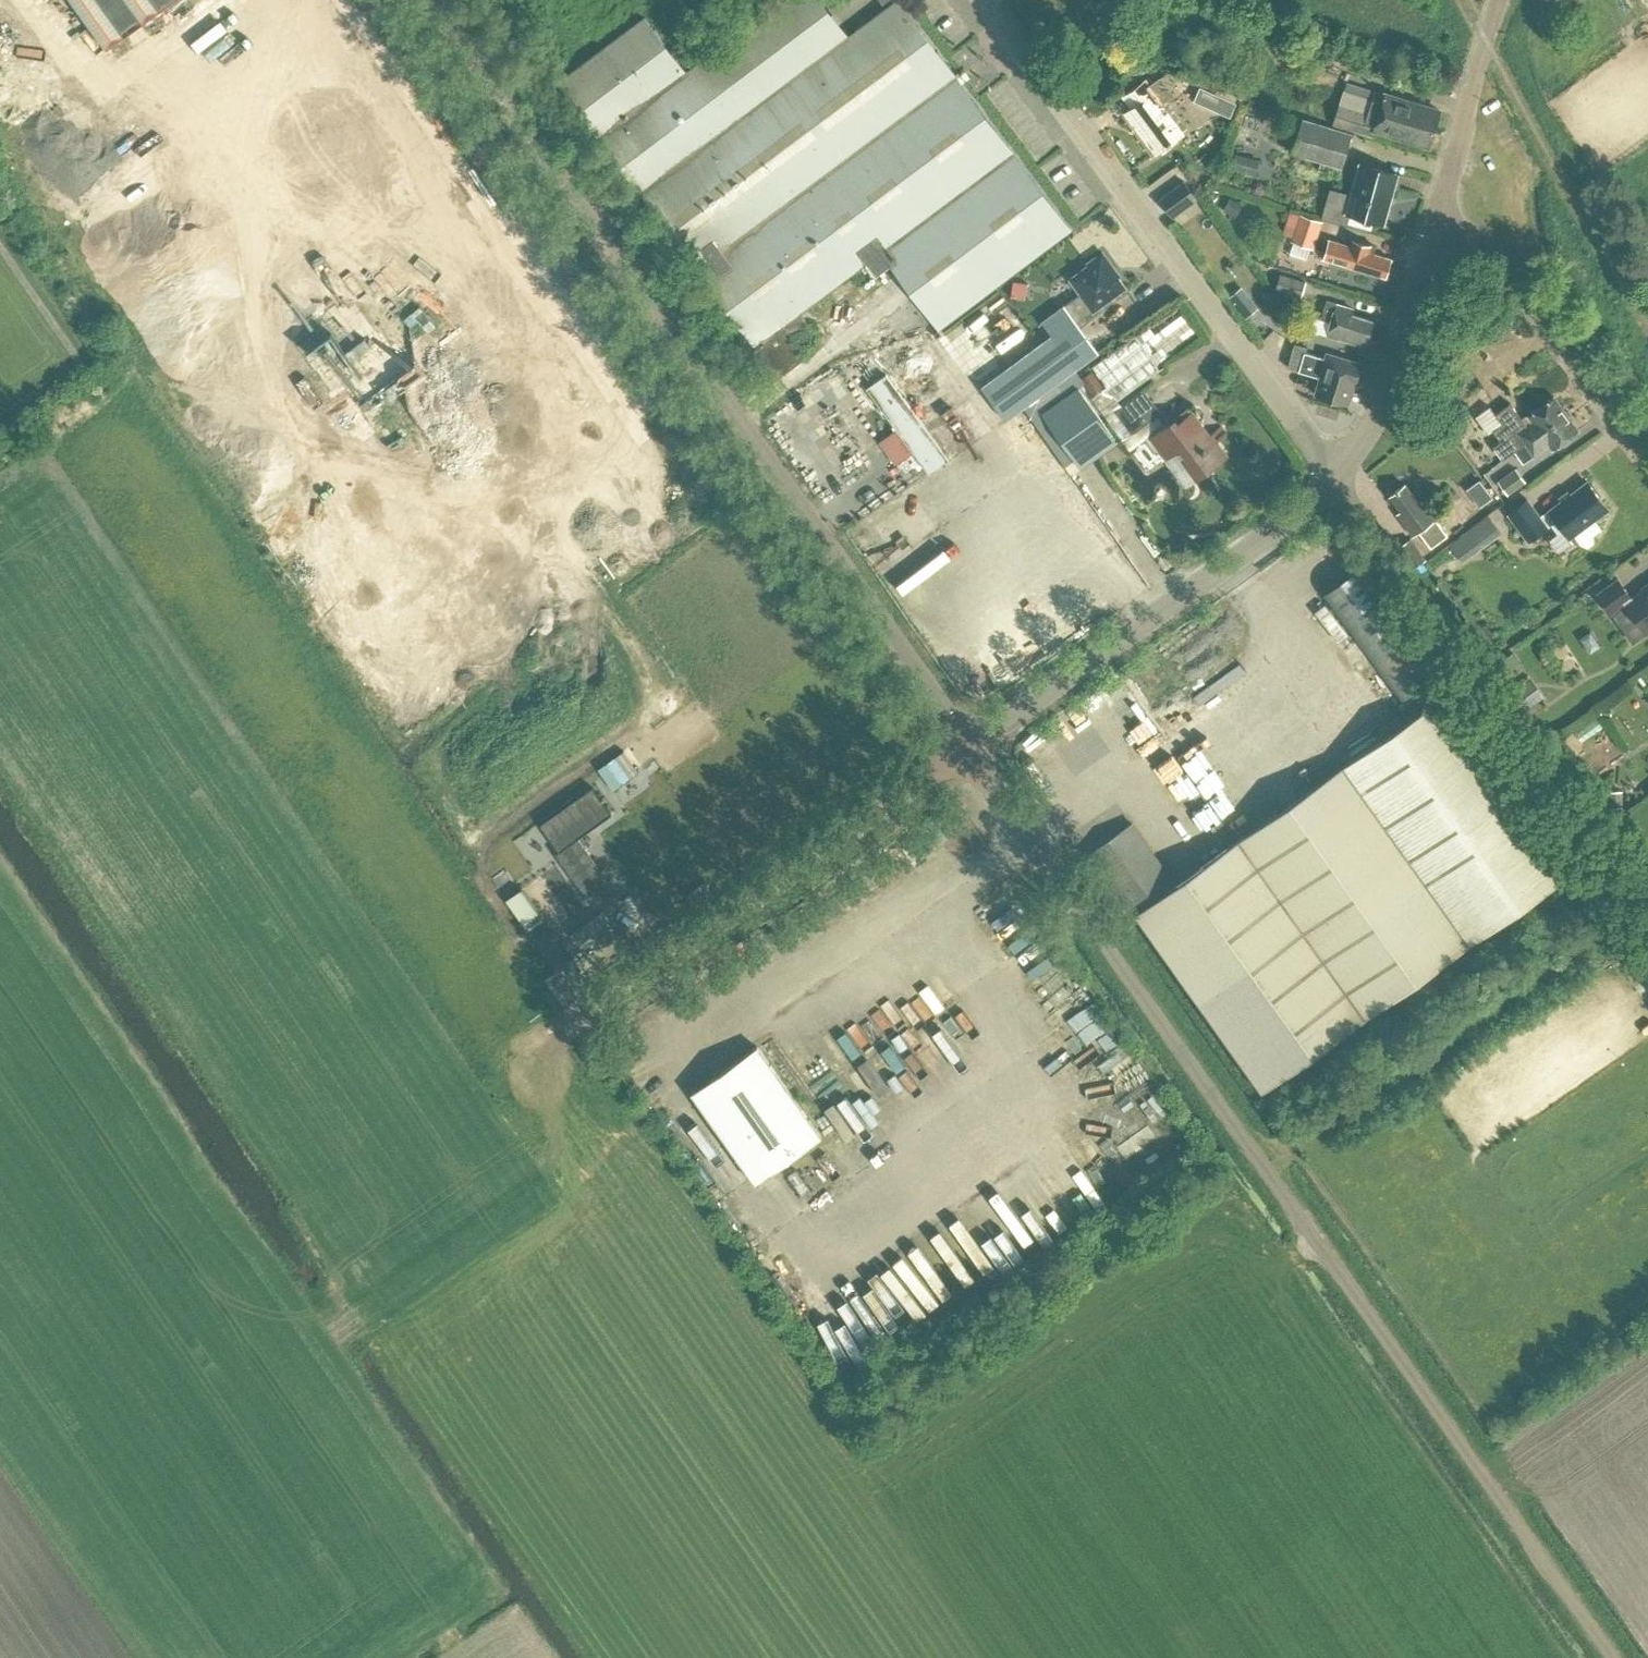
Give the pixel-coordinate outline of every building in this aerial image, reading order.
[(87,62),(175,0),(43,0),(87,62)] [(820,0),(783,0),(687,72),(645,17),(559,82),(596,132),(756,345),(755,346),(779,377),(804,358),(784,332),(788,329),(792,335),(808,322),(800,312),(865,263),(875,276),(892,264),(940,328),(1031,260),(1049,247),(1073,229),(1072,228),(901,0),(898,0),(848,37),(820,0)] [(610,11),(624,0),(602,0),(610,11)] [(1236,18),(1238,9),(1226,6),(1224,15),(1236,18)] [(1124,112),(1155,153),(1182,133),(1161,103),(1174,94),(1161,76),(1150,84),(1147,79),(1124,96),(1132,106),(1124,112)] [(1380,101),(1344,89),(1334,122),(1370,133),(1372,128),(1426,145),(1437,109),(1383,92),(1380,101)] [(1230,115),(1235,102),(1222,96),(1217,109),(1230,115)] [(1341,167),(1351,133),(1302,118),(1292,152),(1341,167)] [(1231,169),(1255,175),(1260,159),(1235,152),(1231,169)] [(1383,222),(1398,172),(1359,161),(1344,211),(1383,222)] [(1184,181),(1160,199),(1172,216),(1197,198),(1184,181)] [(1235,217),(1242,204),(1230,198),(1223,210),(1235,217)] [(1312,248),(1321,221),(1298,214),(1290,241),(1312,248)] [(1385,276),(1391,257),(1372,251),(1374,245),(1351,238),(1350,244),(1328,237),(1322,257),(1385,276)] [(1116,269),(1103,251),(1087,263),(1088,265),(1070,278),(1081,293),(1063,306),(1076,323),(1126,287),(1114,270),(1116,269)] [(1275,288),(1301,297),(1306,281),(1280,273),(1275,288)] [(1241,287),(1229,297),(1237,307),(1249,298),(1241,287)] [(1367,339),(1373,321),(1350,314),(1352,307),(1327,299),(1321,317),(1331,321),(1328,333),(1360,343),(1362,337),(1367,339)] [(1262,336),(1269,329),(1263,323),(1256,331),(1262,336)] [(1075,367),(1052,335),(983,386),(1006,418),(1075,367)] [(1133,335),(1093,365),(1120,402),(1160,372),(1133,335)] [(1348,405),(1360,364),(1326,354),(1325,359),(1305,353),(1307,347),(1295,343),(1288,367),(1299,370),(1299,371),(1320,377),(1315,395),(1348,405)] [(1106,387),(1094,369),(1084,377),(1096,394),(1106,387)] [(929,473),(949,459),(886,375),(867,389),(929,473)] [(1079,386),(1042,411),(1080,466),(1117,440),(1079,386)] [(1133,436),(1162,414),(1145,392),(1117,413),(1133,436)] [(1513,450),(1514,450),(1566,412),(1554,395),(1522,418),(1510,402),(1495,413),(1502,422),(1492,429),(1501,441),(1505,439),(1513,450)] [(1191,409),(1148,441),(1149,442),(1151,440),(1165,459),(1163,461),(1164,462),(1177,453),(1197,480),(1229,457),(1219,443),(1229,436),(1227,433),(1217,441),(1214,438),(1225,430),(1223,428),(1208,438),(1202,430),(1205,428),(1191,409)] [(1578,429),(1566,412),(1514,450),(1523,463),(1550,443),(1553,448),(1578,429)] [(1507,494),(1525,481),(1515,467),(1497,480),(1507,494)] [(1595,520),(1609,510),(1588,481),(1540,516),(1528,500),(1509,514),(1528,540),(1556,520),(1570,538),(1574,535),(1581,545),(1588,548),(1594,543),(1593,536),(1602,530),(1595,520)] [(1476,510),(1494,497),(1484,484),(1466,497),(1476,510)] [(1397,512),(1415,535),(1420,531),(1432,547),(1448,536),(1422,502),(1420,503),(1406,485),(1390,497),(1400,510),(1397,512)] [(1502,533),(1491,520),(1487,514),(1453,540),(1464,555),(1471,550),(1474,554),(1484,546),(1502,533)] [(1414,568),(1427,559),(1411,538),(1398,547),(1414,568)] [(1439,671),(1360,565),(1321,594),(1400,700),(1439,671)] [(1647,633),(1647,586),(1632,598),(1618,579),(1597,594),(1612,614),(1626,604),(1647,633)] [(1498,678),(1521,662),(1513,651),(1490,668),(1498,678)] [(1206,704),(1253,669),(1246,659),(1199,694),(1206,704)] [(1521,712),(1544,696),(1531,677),(1508,694),(1521,712)] [(1136,912),(1262,1090),(1570,870),(1443,692),(1175,884),(1132,823),(1088,854),(1132,915),(1136,912)] [(1611,716),(1611,707),(1601,707),(1601,716),(1611,716)] [(1216,714),(1178,743),(1184,751),(1221,722),(1216,714)] [(592,769),(607,789),(632,769),(616,749),(592,769)] [(616,890),(578,837),(612,813),(593,787),(539,824),(559,851),(557,853),(595,905),(616,890)] [(1605,806),(1623,806),(1622,790),(1605,791),(1605,806)] [(712,893),(709,890),(704,882),(686,895),(691,903),(693,906),(712,893)] [(543,919),(521,888),(506,899),(528,929),(543,919)] [(615,934),(600,912),(572,933),(579,943),(593,933),(601,944),(615,934)] [(548,926),(533,937),(556,969),(571,959),(548,926)] [(583,982),(586,981),(584,978),(571,959),(562,965),(577,987),(583,982)] [(758,1046),(692,1092),(756,1182),(821,1136),(758,1046)] [(842,1072),(860,1097),(880,1083),(862,1058),(842,1072)] [(837,1085),(826,1092),(853,1137),(875,1124),(857,1094),(846,1100),(837,1085)] [(1081,1175),(1059,1191),(1075,1213),(1097,1197),(1081,1175)] [(955,1213),(942,1220),(971,1273),(984,1266),(955,1213)] [(912,1242),(900,1249),(911,1268),(923,1261),(912,1242)]
